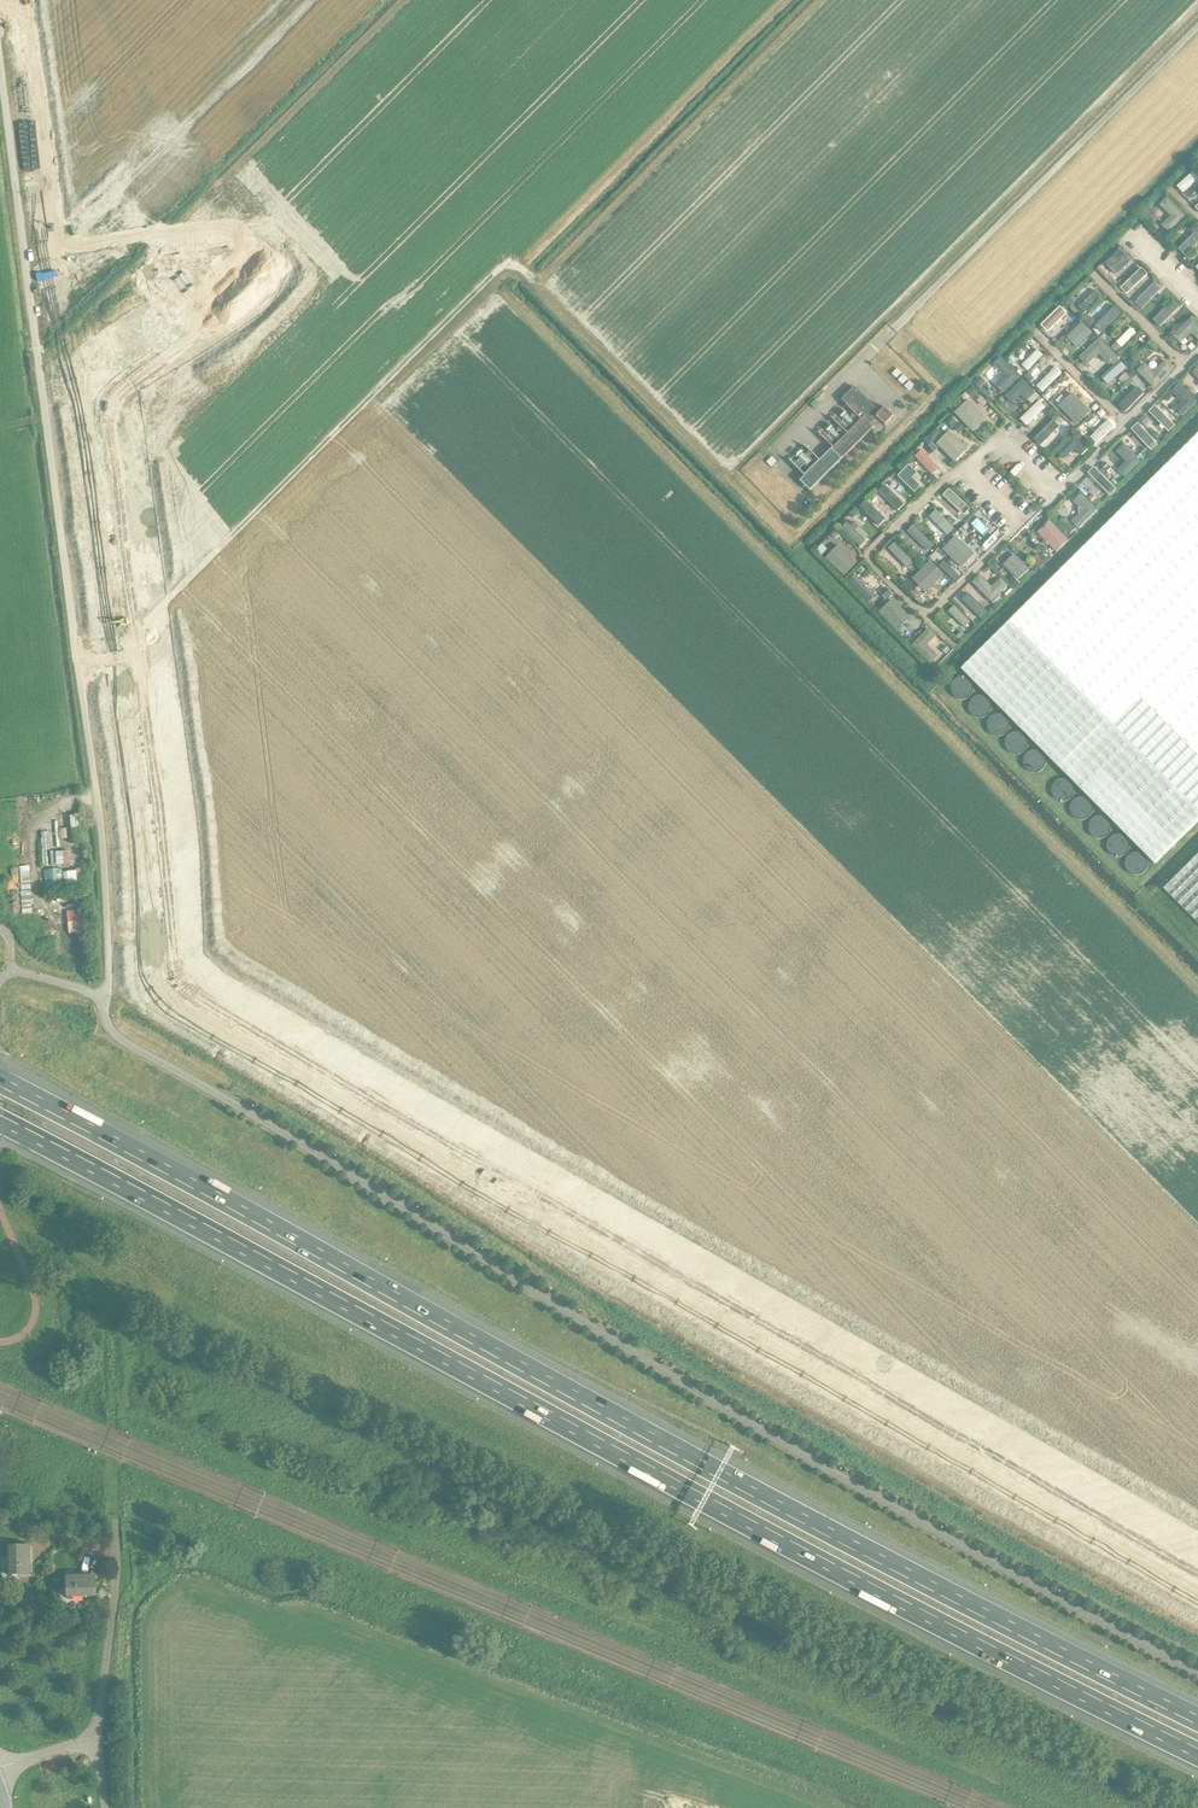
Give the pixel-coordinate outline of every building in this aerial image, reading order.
[(1197,179),(1197,174),(1195,170),(1177,186),(1183,193),(1197,179)] [(1184,218),(1167,199),(1159,207),(1169,218),(1161,227),(1168,233),(1184,218)] [(1197,241),(1197,232),(1184,246),(1189,251),(1197,241)] [(1120,250),(1105,264),(1116,276),(1131,261),(1120,250)] [(1121,288),(1126,294),(1147,275),(1142,268),(1121,288)] [(1153,286),(1137,302),(1142,307),(1158,291),(1153,286)] [(1085,313),(1100,298),(1095,292),(1080,308),(1085,313)] [(1155,320),(1160,325),(1173,311),(1168,306),(1155,320)] [(1065,315),(1060,310),(1044,326),(1049,330),(1065,315)] [(1118,316),(1113,311),(1096,327),(1102,332),(1118,316)] [(1197,340),(1197,324),(1191,318),(1173,336),(1180,344),(1191,333),(1197,340)] [(1078,349),(1093,334),(1081,323),(1067,338),(1078,349)] [(1122,347),(1136,333),(1131,328),(1117,342),(1122,347)] [(1126,363),(1151,339),(1142,329),(1117,355),(1126,363)] [(1087,368),(1098,356),(1107,365),(1117,356),(1099,338),(1078,360),(1087,368)] [(1023,365),(1028,370),(1043,355),(1038,350),(1023,365)] [(993,366),(1004,376),(995,386),(1002,394),(1020,377),(1001,358),(993,366)] [(1173,367),(1164,360),(1152,372),(1145,364),(1136,372),(1153,388),(1173,367)] [(1101,378),(1108,385),(1127,369),(1120,361),(1101,378)] [(1055,367),(1036,386),(1042,392),(1061,374),(1055,367)] [(1035,393),(1023,381),(1005,398),(1012,405),(1020,396),(1025,402),(1035,393)] [(1135,386),(1131,382),(1115,397),(1120,402),(1135,386)] [(1175,409),(1183,416),(1197,402),(1179,384),(1171,392),(1182,402),(1175,409)] [(810,492),(841,460),(880,420),(885,425),(894,416),(885,407),(880,412),(854,387),(841,400),(861,420),(800,482),(810,492)] [(1059,406),(1077,425),(1090,412),(1072,393),(1059,406)] [(968,400),(954,413),(973,432),(987,419),(968,400)] [(1045,407),(1039,401),(1020,420),(1026,426),(1045,407)] [(1169,432),(1175,426),(1155,407),(1149,413),(1169,432)] [(1089,439),(1095,445),(1114,426),(1108,420),(1089,439)] [(1042,442),(1057,427),(1053,422),(1038,437),(1042,442)] [(1132,430),(1151,451),(1157,445),(1138,424),(1132,430)] [(967,449),(949,431),(936,444),(955,462),(967,449)] [(1106,524),(1197,620),(1197,432),(1106,524)] [(1088,449),(1075,435),(1056,454),(1063,461),(1074,450),(1080,456),(1088,449)] [(1140,462),(1121,443),(1115,452),(1125,461),(1115,472),(1123,480),(1140,462)] [(939,468),(922,450),(915,457),(932,475),(939,468)] [(1088,474),(1109,497),(1116,490),(1094,468),(1088,474)] [(904,471),(899,476),(915,492),(920,486),(904,471)] [(903,505),(885,487),(879,492),(898,510),(903,505)] [(943,495),(964,515),(970,509),(949,489),(943,495)] [(1097,510),(1080,493),(1073,500),(1082,509),(1070,521),(1078,529),(1097,510)] [(885,520),(866,501),(860,507),(879,526),(885,520)] [(948,536),(955,529),(936,510),(929,517),(948,536)] [(1037,533),(1057,553),(1069,541),(1050,521),(1037,533)] [(847,522),(841,528),(860,547),(866,541),(847,522)] [(961,670),(1155,861),(1197,819),(1197,620),(1106,524),(1022,607),(997,633),(961,670)] [(933,545),(914,525),(908,532),(927,551),(933,545)] [(962,568),(975,554),(956,536),(943,550),(962,568)] [(894,543),(888,548),(908,569),(914,563),(894,543)] [(839,545),(826,559),(845,576),(858,562),(839,545)] [(1003,565),(1018,581),(1030,569),(1015,554),(1003,565)] [(912,580),(926,593),(944,575),(931,562),(912,580)] [(991,585),(980,573),(971,582),(991,603),(1008,585),(999,577),(991,585)] [(848,581),(869,602),(876,596),(855,575),(848,581)] [(962,600),(981,619),(988,612),(968,593),(962,600)] [(893,600),(879,612),(897,631),(911,619),(893,600)] [(948,611),(965,628),(971,622),(954,606),(948,611)] [(936,637),(927,628),(910,645),(929,665),(937,656),(927,645),(936,637)] [(78,841),(77,815),(70,816),(71,839),(73,839),(73,841),(78,841)] [(1163,889),(1197,923),(1197,854),(1163,889)] [(63,873),(64,890),(68,890),(68,889),(83,888),(83,882),(82,882),(81,868),(75,869),(76,871),(67,872),(67,873),(63,873)] [(9,1576),(30,1576),(29,1545),(8,1546),(9,1576)] [(96,1596),(95,1575),(65,1576),(65,1597),(96,1596)]
